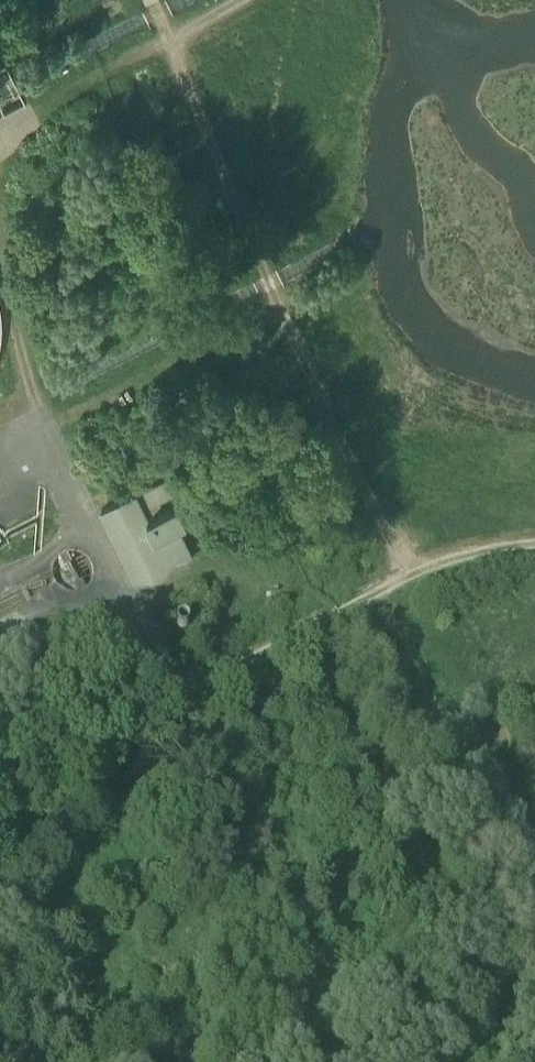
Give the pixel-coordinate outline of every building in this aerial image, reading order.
[(0,67),(0,116),(27,103),(6,64),(0,67)] [(192,559),(174,523),(154,534),(146,519),(176,504),(192,496),(181,473),(135,496),(134,494),(101,510),(138,586),(192,559)] [(146,519),(154,534),(174,523),(183,519),(176,504),(146,519)] [(87,555),(74,549),(60,553),(52,564),(52,579),(55,584),(66,592),(81,591),(91,582),(94,568),(87,555)] [(55,584),(52,579),(24,588),(30,600),(55,584)]
